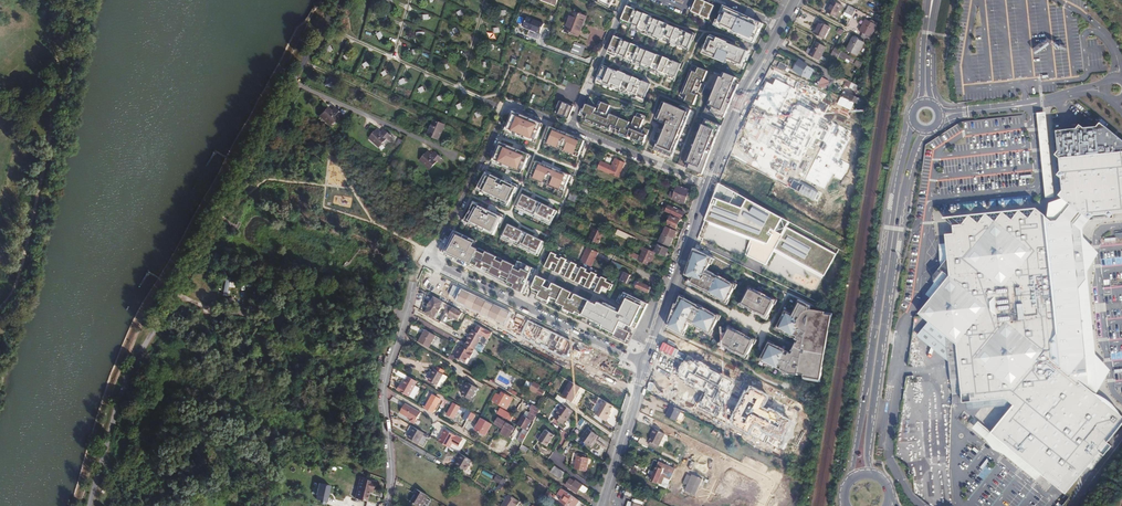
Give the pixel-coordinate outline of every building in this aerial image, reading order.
[(696,0),(692,9),(701,13),(706,2),(702,0),(701,0),(700,2),(696,0)] [(711,4),(706,2),(701,13),(709,17),(713,8),(710,6),(711,4)] [(833,2),(827,13),(837,18),(842,7),(833,2)] [(632,8),(627,6),(620,24),(638,31),(639,31),(688,50),(692,40),(693,41),(696,33),(687,30),(686,32),(649,16),(649,15),(644,14),(632,9),(632,8)] [(764,24),(726,6),(717,25),(755,42),(764,24)] [(852,17),(856,10),(849,7),(846,14),(852,17)] [(573,11),(565,32),(579,37),(586,17),(573,11)] [(861,38),(872,43),(874,39),(871,37),(877,25),(866,20),(860,32),(863,34),(861,38)] [(533,21),(530,29),(540,33),(543,25),(533,21)] [(821,23),(815,34),(825,39),(831,29),(821,23)] [(623,40),(615,36),(608,52),(636,64),(647,69),(667,77),(666,78),(674,81),(682,64),(674,60),(673,61),(664,58),(665,57),(657,54),(657,55),(639,47),(632,44),(623,41),(623,40)] [(710,37),(705,50),(712,53),(711,55),(737,66),(738,65),(744,67),(750,52),(741,49),(742,48),(732,44),(732,45),(729,44),(729,43),(719,39),(718,40),(710,37)] [(854,38),(847,51),(857,56),(864,43),(854,38)] [(576,43),(572,53),(582,57),(586,47),(576,43)] [(819,62),(826,49),(815,43),(811,51),(809,56),(808,57),(819,62)] [(855,67),(858,60),(841,52),(838,58),(855,67)] [(814,69),(806,64),(805,65),(799,61),(794,71),(809,79),(814,69)] [(780,63),(778,68),(786,72),(788,67),(780,63)] [(608,67),(603,65),(596,81),(609,86),(610,84),(613,85),(613,87),(633,95),(632,97),(644,101),(651,84),(646,82),(645,83),(633,78),(633,79),(631,78),(631,77),(632,76),(622,72),(622,73),(610,68),(609,70),(607,69),(608,67)] [(686,100),(685,102),(694,106),(698,95),(696,95),(693,93),(694,91),(697,92),(702,94),(706,86),(700,84),(698,82),(699,80),(701,81),(704,82),(708,72),(699,68),(699,70),(697,73),(693,72),(683,95),(687,97),(686,100)] [(681,94),(683,95),(693,72),(691,70),(681,94)] [(724,73),(723,78),(735,83),(737,78),(724,73)] [(328,77),(325,84),(332,87),(335,80),(328,77)] [(709,112),(725,118),(726,115),(732,100),(739,85),(735,83),(723,78),(721,77),(711,103),(715,104),(713,108),(711,107),(709,112)] [(777,86),(786,89),(789,82),(780,79),(777,86)] [(828,80),(823,90),(831,94),(836,84),(828,80)] [(857,94),(861,88),(853,84),(850,90),(857,94)] [(842,99),(861,108),(864,102),(847,94),(846,96),(844,95),(842,99)] [(771,100),(757,129),(754,127),(743,150),(768,162),(793,110),(771,100)] [(554,113),(562,117),(563,114),(568,116),(570,111),(572,112),(574,107),(560,101),(554,113)] [(664,102),(657,120),(659,121),(666,103),(664,102)] [(655,151),(672,158),(679,141),(677,140),(678,137),(680,138),(692,111),(683,107),(682,110),(666,103),(659,121),(666,124),(663,131),(665,132),(664,135),(662,134),(655,151)] [(588,115),(586,119),(611,129),(612,125),(621,129),(620,133),(644,143),(649,131),(644,128),(643,131),(642,134),(639,132),(640,130),(643,123),(635,119),(632,126),(631,129),(628,128),(629,125),(630,123),(610,114),(609,117),(608,119),(605,118),(607,116),(610,109),(601,105),(598,112),(597,115),(594,114),(596,111),(597,109),(587,104),(583,113),(588,115)] [(343,115),(336,107),(332,111),(331,110),(327,107),(320,114),(329,124),(337,115),(340,118),(343,115)] [(513,111),(505,130),(535,143),(543,124),(513,111)] [(1037,113),(1046,198),(1055,197),(1046,112),(1037,113)] [(586,119),(585,122),(609,132),(611,129),(586,119)] [(438,140),(442,131),(440,131),(443,124),(434,120),(428,135),(438,140)] [(687,168),(702,175),(722,126),(708,121),(706,125),(704,125),(703,128),(701,128),(694,144),(696,145),(695,148),(693,147),(688,159),(692,161),(691,164),(689,163),(687,168)] [(1055,224),(1048,218),(1037,209),(1029,218),(1020,211),(1012,220),(1003,212),(995,222),(986,214),(979,223),(970,216),(962,225),(953,226),(954,235),(946,235),(949,262),(951,278),(949,280),(921,315),(929,321),(958,345),(962,384),(964,403),(986,401),(1006,399),(1011,403),(1012,404),(1015,406),(1023,413),(1024,413),(1009,432),(1018,439),(1011,448),(1024,459),(1042,474),(1066,494),(1100,452),(1105,456),(1112,446),(1108,443),(1121,426),(1121,416),(1121,415),(1119,412),(1118,411),(1117,409),(1115,407),(1114,405),(1112,403),(1110,402),(1109,401),(1107,399),(1105,399),(1101,397),(1099,396),(1098,395),(1096,394),(1095,394),(1093,392),(1091,391),(1089,389),(1088,373),(1086,356),(1089,353),(1088,343),(1084,340),(1088,336),(1087,327),(1083,323),(1086,320),(1085,310),(1081,306),(1084,303),(1083,297),(1083,293),(1079,290),(1083,285),(1086,281),(1085,263),(1084,255),(1083,247),(1082,239),(1081,230),(1078,227),(1082,222),(1086,217),(1090,220),(1093,216),(1097,216),(1106,215),(1110,218),(1113,214),(1121,214),(1121,140),(1101,123),(1098,127),(1084,129),(1081,126),(1078,129),(1057,131),(1054,137),(1053,147),(1059,152),(1056,156),(1060,159),(1056,164),(1057,168),(1061,172),(1058,176),(1062,179),(1059,183),(1060,189),(1063,192),(1060,196),(1063,198),(1071,205),(1063,214),(1055,224)] [(585,141),(551,127),(544,143),(579,156),(585,141)] [(383,135),(382,133),(378,130),(370,138),(379,147),(387,139),(390,141),(393,138),(386,131),(383,135)] [(535,143),(505,130),(505,132),(535,144),(535,143)] [(620,133),(619,136),(643,146),(644,143),(620,133)] [(493,160),(492,161),(523,174),(530,155),(500,142),(493,160)] [(544,143),(544,144),(578,158),(579,156),(544,143)] [(444,161),(436,153),(432,157),(431,156),(427,153),(420,161),(430,170),(438,162),(441,164),(444,161)] [(834,180),(839,169),(804,155),(791,187),(794,188),(788,202),(832,219),(843,192),(837,189),(840,182),(834,180)] [(602,160),(599,169),(619,178),(625,163),(615,159),(612,167),(605,164),(606,162),(602,160)] [(731,172),(741,178),(748,165),(738,160),(731,172)] [(492,161),(492,163),(522,175),(523,174),(492,161)] [(537,161),(531,177),(565,191),(571,175),(537,161)] [(486,173),(477,190),(509,205),(518,186),(505,179),(504,181),(486,173)] [(531,177),(530,178),(564,192),(565,191),(531,177)] [(747,179),(745,184),(754,188),(754,187),(763,191),(767,184),(754,178),(752,182),(747,179)] [(678,186),(673,198),(684,203),(689,191),(678,186)] [(582,188),(580,193),(587,196),(589,191),(582,188)] [(572,193),(567,202),(574,205),(578,196),(572,193)] [(522,194),(515,209),(551,226),(558,211),(522,194)] [(1063,214),(1071,205),(1063,198),(1051,203),(1048,218),(1055,224),(1063,214)] [(742,209),(746,210),(751,201),(747,199),(742,209)] [(742,209),(713,200),(706,220),(752,238),(746,255),(766,265),(776,250),(824,276),(839,249),(751,201),(746,210),(742,209)] [(474,203),(465,221),(484,231),(485,228),(494,233),(503,215),(491,209),(490,211),(474,203)] [(665,209),(664,210),(682,218),(684,213),(668,206),(666,209),(665,209)] [(671,216),(667,225),(675,229),(679,220),(671,216)] [(1095,394),(1096,394),(1109,375),(1112,370),(1111,369),(1108,366),(1096,354),(1088,272),(1098,256),(1100,253),(1098,251),(1084,238),(1084,228),(1090,220),(1086,217),(1082,222),(1078,227),(1081,230),(1082,239),(1083,247),(1084,255),(1085,263),(1086,281),(1083,285),(1079,290),(1083,293),(1083,297),(1084,303),(1081,306),(1085,310),(1086,320),(1083,323),(1087,327),(1088,336),(1084,340),(1088,343),(1089,353),(1086,356),(1088,373),(1089,389),(1091,391),(1093,392),(1095,394)] [(507,224),(500,238),(538,256),(545,242),(507,224)] [(663,234),(673,239),(676,231),(667,227),(666,227),(665,227),(664,230),(665,231),(663,234)] [(601,237),(603,232),(594,228),(589,239),(598,244),(601,237)] [(476,241),(455,231),(442,254),(466,266),(468,262),(472,254),(476,256),(472,264),(507,281),(506,283),(517,288),(516,290),(524,294),(536,270),(517,261),(515,266),(479,248),(479,249),(473,247),(476,241)] [(624,233),(622,237),(632,242),(634,238),(624,233)] [(663,234),(660,241),(670,246),(673,239),(663,234)] [(655,252),(665,257),(667,254),(666,254),(668,249),(656,243),(653,252),(655,252)] [(655,252),(653,252),(641,246),(639,249),(644,251),(641,257),(650,262),(655,252)] [(587,248),(581,262),(591,267),(598,253),(587,248)] [(714,259),(695,249),(686,275),(692,278),(691,281),(690,283),(692,285),(706,293),(707,292),(711,294),(710,295),(724,302),(724,301),(728,303),(729,301),(730,301),(736,289),(735,289),(737,286),(733,284),(720,277),(715,275),(716,275),(708,271),(714,259)] [(626,255),(625,256),(629,257),(637,261),(639,257),(631,253),(631,252),(626,250),(624,254),(626,255)] [(552,253),(545,267),(550,270),(553,263),(558,265),(555,272),(560,274),(563,268),(568,270),(565,277),(570,279),(573,273),(578,275),(575,282),(580,284),(583,277),(588,280),(585,287),(590,289),(593,282),(598,285),(595,291),(600,294),(603,287),(611,291),(613,285),(606,281),(607,279),(602,277),(601,279),(596,277),(597,274),(592,272),(591,274),(586,272),(587,270),(582,267),(581,269),(576,267),(577,265),(572,262),(571,264),(566,262),(567,260),(562,257),(561,259),(556,257),(557,255),(552,253)] [(613,261),(611,264),(621,269),(622,265),(613,261)] [(939,271),(934,277),(935,283),(943,274),(939,271)] [(623,273),(620,281),(626,284),(630,276),(623,273)] [(230,281),(230,277),(225,276),(222,293),(228,294),(229,286),(233,287),(234,281),(230,281)] [(537,276),(531,293),(536,295),(540,288),(542,289),(547,280),(537,276)] [(540,288),(536,295),(543,299),(548,288),(550,289),(553,283),(547,280),(542,289),(540,288)] [(635,287),(648,293),(651,287),(638,281),(638,282),(635,287)] [(553,283),(550,289),(548,288),(543,299),(549,301),(550,299),(565,306),(564,309),(575,314),(576,312),(584,316),(590,302),(575,294),(572,300),(569,299),(572,293),(553,283)] [(746,308),(764,317),(768,319),(769,316),(770,316),(776,305),(775,305),(777,302),(773,300),(755,291),(751,289),(750,292),(750,291),(744,303),(743,306),(746,308)] [(620,303),(624,306),(634,310),(631,315),(641,320),(649,304),(625,293),(620,303)] [(436,298),(427,314),(439,320),(447,304),(436,298)] [(671,324),(669,328),(683,336),(685,332),(686,332),(690,324),(689,324),(692,319),(696,322),(709,329),(710,329),(713,330),(715,328),(719,321),(719,320),(720,318),(716,316),(717,315),(703,308),(703,309),(699,307),(699,306),(685,299),(682,298),(678,305),(674,313),(673,312),(670,319),(670,321),(669,323),(671,324)] [(813,311),(811,311),(812,307),(801,301),(798,306),(800,307),(799,309),(797,309),(794,315),(792,314),(791,315),(788,313),(786,315),(779,327),(780,327),(778,330),(782,332),(801,341),(799,344),(798,343),(794,351),(795,352),(794,355),(775,346),(771,344),(770,347),(769,347),(764,357),(764,358),(763,360),(767,362),(767,363),(780,369),(788,373),(800,375),(801,374),(806,375),(806,379),(822,382),(833,313),(816,310),(813,311)] [(596,304),(590,302),(584,316),(591,319),(595,311),(593,310),(596,304)] [(591,319),(590,321),(616,334),(614,336),(619,339),(618,340),(624,343),(629,332),(627,331),(629,328),(625,326),(628,319),(620,315),(621,314),(621,313),(597,302),(596,304),(593,310),(595,311),(591,319)] [(624,306),(621,313),(621,314),(620,315),(628,319),(625,326),(629,328),(630,326),(636,329),(641,320),(631,315),(634,310),(624,306)] [(456,309),(451,317),(456,320),(456,319),(461,322),(465,314),(456,309)] [(958,345),(929,321),(917,335),(949,362),(952,385),(962,384),(958,345)] [(734,331),(731,329),(729,331),(723,342),(723,343),(722,345),(726,347),(725,347),(743,357),(744,356),(747,358),(749,356),(755,345),(754,344),(756,342),(752,340),(753,340),(734,330),(734,331)] [(417,342),(429,348),(435,335),(424,330),(417,342)] [(474,337),(473,339),(482,344),(486,337),(476,332),(473,336),(474,337)] [(629,332),(624,343),(629,345),(634,334),(629,332)] [(473,339),(472,341),(469,346),(477,350),(479,351),(482,344),(473,339)] [(469,346),(468,345),(466,349),(464,348),(458,359),(469,365),(472,359),(474,360),(477,355),(475,354),(477,350),(469,346)] [(697,408),(716,417),(719,416),(722,411),(724,412),(736,385),(735,380),(698,359),(696,362),(689,357),(685,364),(684,363),(680,371),(681,372),(680,375),(681,377),(686,379),(685,383),(706,391),(697,408)] [(433,369),(431,373),(432,374),(430,376),(428,380),(437,385),(443,374),(434,369),(433,369)] [(623,370),(618,384),(630,388),(634,373),(623,370)] [(416,385),(418,380),(405,374),(397,390),(415,398),(420,387),(416,385)] [(447,376),(443,374),(437,385),(441,387),(447,376)] [(923,424),(945,422),(942,398),(929,375),(907,377),(898,443),(913,441),(927,456),(923,424)] [(581,387),(571,381),(562,396),(572,401),(581,387)] [(468,384),(462,395),(472,401),(478,390),(468,384)] [(734,420),(732,425),(741,429),(743,428),(749,431),(755,421),(766,427),(764,429),(784,439),(792,421),(772,410),(771,413),(762,409),(769,396),(752,386),(750,391),(747,390),(732,419),(734,420)] [(546,391),(540,388),(537,393),(543,396),(546,391)] [(500,395),(496,392),(492,400),(503,407),(509,396),(502,392),(500,395)] [(446,398),(440,395),(439,398),(432,395),(424,408),(432,413),(440,400),(443,401),(443,402),(446,398)] [(505,406),(507,407),(513,398),(509,396),(503,407),(504,407),(505,406)] [(614,406),(604,400),(596,414),(606,421),(610,412),(611,413),(614,406)] [(420,412),(405,403),(399,413),(410,419),(409,421),(414,424),(420,412)] [(454,419),(459,409),(460,406),(454,403),(447,415),(454,419)] [(681,410),(670,404),(665,416),(676,420),(681,410)] [(540,410),(532,405),(530,410),(532,411),(527,419),(531,421),(534,423),(540,410)] [(567,421),(573,411),(563,405),(554,417),(563,424),(566,420),(567,421)] [(1023,413),(1015,406),(1000,424),(993,432),(990,430),(979,421),(973,428),(987,439),(994,449),(1005,454),(1037,480),(1042,474),(1024,459),(1011,448),(1018,439),(1009,432),(1024,413),(1023,413)] [(501,409),(498,414),(508,419),(510,415),(501,409)] [(462,419),(466,421),(467,419),(471,413),(467,410),(465,413),(462,419)] [(522,416),(517,425),(524,429),(526,430),(531,421),(527,419),(522,416)] [(485,436),(491,424),(481,418),(474,430),(485,436)] [(511,434),(515,428),(498,418),(495,424),(503,429),(501,432),(504,434),(506,431),(511,434)] [(948,454),(945,422),(923,424),(927,456),(948,454)] [(413,428),(409,426),(404,435),(407,437),(413,428)] [(413,428),(407,437),(418,444),(423,434),(413,428)] [(588,429),(580,440),(590,447),(597,436),(588,429)] [(667,435),(655,429),(648,444),(659,449),(667,435)] [(437,442),(448,448),(451,444),(457,447),(461,440),(444,430),(437,442)] [(546,430),(538,441),(547,447),(554,436),(546,430)] [(519,439),(523,442),(527,435),(522,432),(519,439)] [(522,444),(520,449),(526,453),(529,449),(522,444)] [(579,453),(576,467),(586,470),(589,459),(583,457),(584,454),(579,453)] [(470,461),(460,455),(455,465),(464,471),(470,461)] [(513,464),(510,468),(519,474),(522,470),(513,464)] [(560,478),(564,472),(554,465),(550,471),(560,478)] [(669,478),(672,479),(674,473),(675,472),(658,465),(651,480),(659,485),(663,478),(668,481),(669,478)] [(674,473),(672,479),(685,485),(686,483),(688,485),(685,491),(694,495),(701,480),(691,475),(691,477),(682,473),(680,476),(674,473)] [(497,474),(494,480),(504,485),(507,480),(497,474)] [(357,478),(352,498),(365,501),(367,491),(370,492),(373,481),(357,478)] [(579,489),(582,484),(575,479),(574,482),(569,479),(565,485),(576,493),(579,489)] [(332,486),(319,483),(316,495),(317,495),(329,498),(332,486)] [(588,488),(582,484),(579,489),(584,492),(586,492),(588,488)] [(669,487),(667,491),(673,494),(677,486),(675,485),(675,487),(673,486),(672,489),(669,487)] [(414,488),(412,491),(423,498),(425,494),(414,488)] [(579,501),(562,490),(559,495),(563,497),(560,502),(566,505),(575,505),(579,501)] [(412,491),(411,492),(413,493),(409,501),(418,505),(419,505),(423,498),(412,491)] [(519,503),(507,495),(500,505),(516,505),(519,503)]
